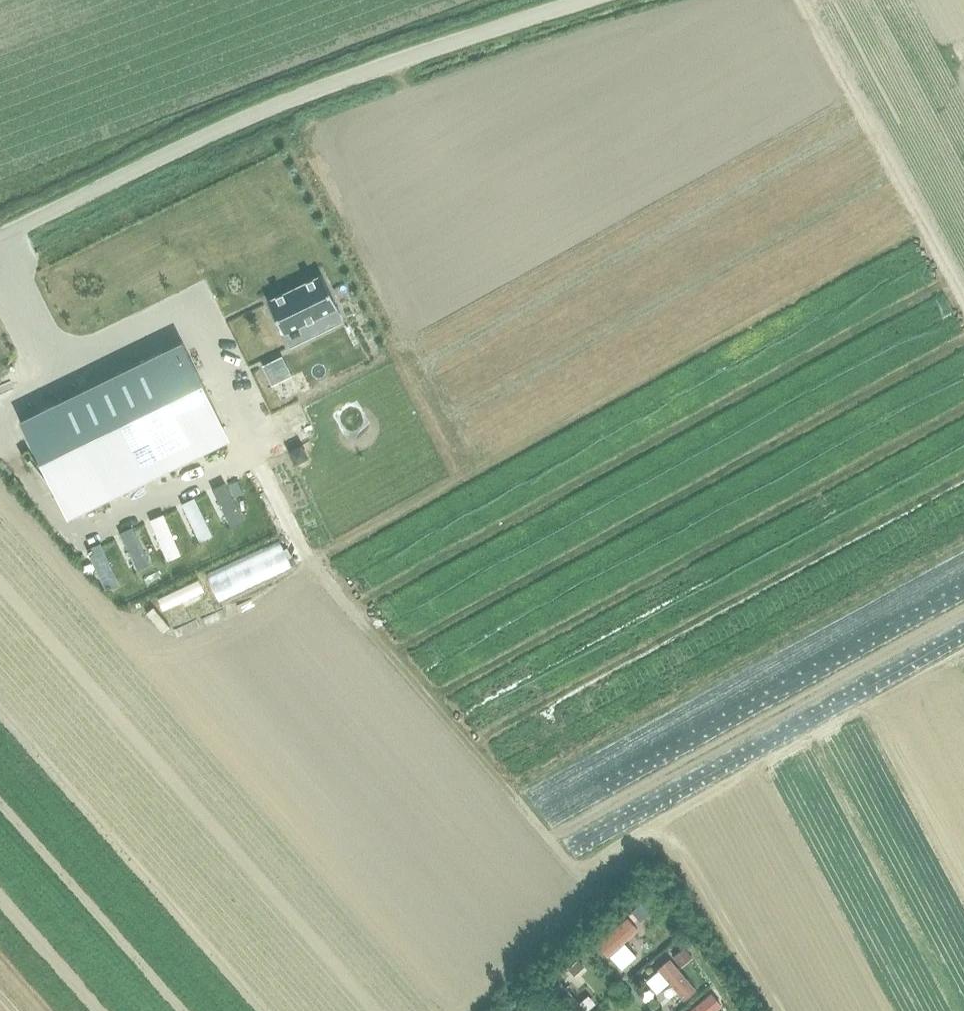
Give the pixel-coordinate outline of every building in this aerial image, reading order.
[(323,273),(269,299),(285,332),(339,306),(323,273)] [(184,340),(22,419),(61,498),(223,419),(184,340)] [(641,903),(632,910),(640,919),(649,912),(641,903)] [(628,916),(598,944),(607,954),(638,926),(628,916)] [(684,947),(674,955),(680,963),(691,954),(684,947)] [(672,956),(660,967),(684,998),(696,988),(672,956)] [(577,959),(568,968),(575,975),(584,966),(577,959)] [(642,977),(650,987),(661,979),(653,969),(642,977)] [(662,980),(652,988),(667,1006),(677,997),(662,980)] [(571,1010),(587,1010),(588,1010),(562,981),(552,989),(571,1010)] [(712,1010),(701,998),(687,1010),(711,1010),(712,1010)]
